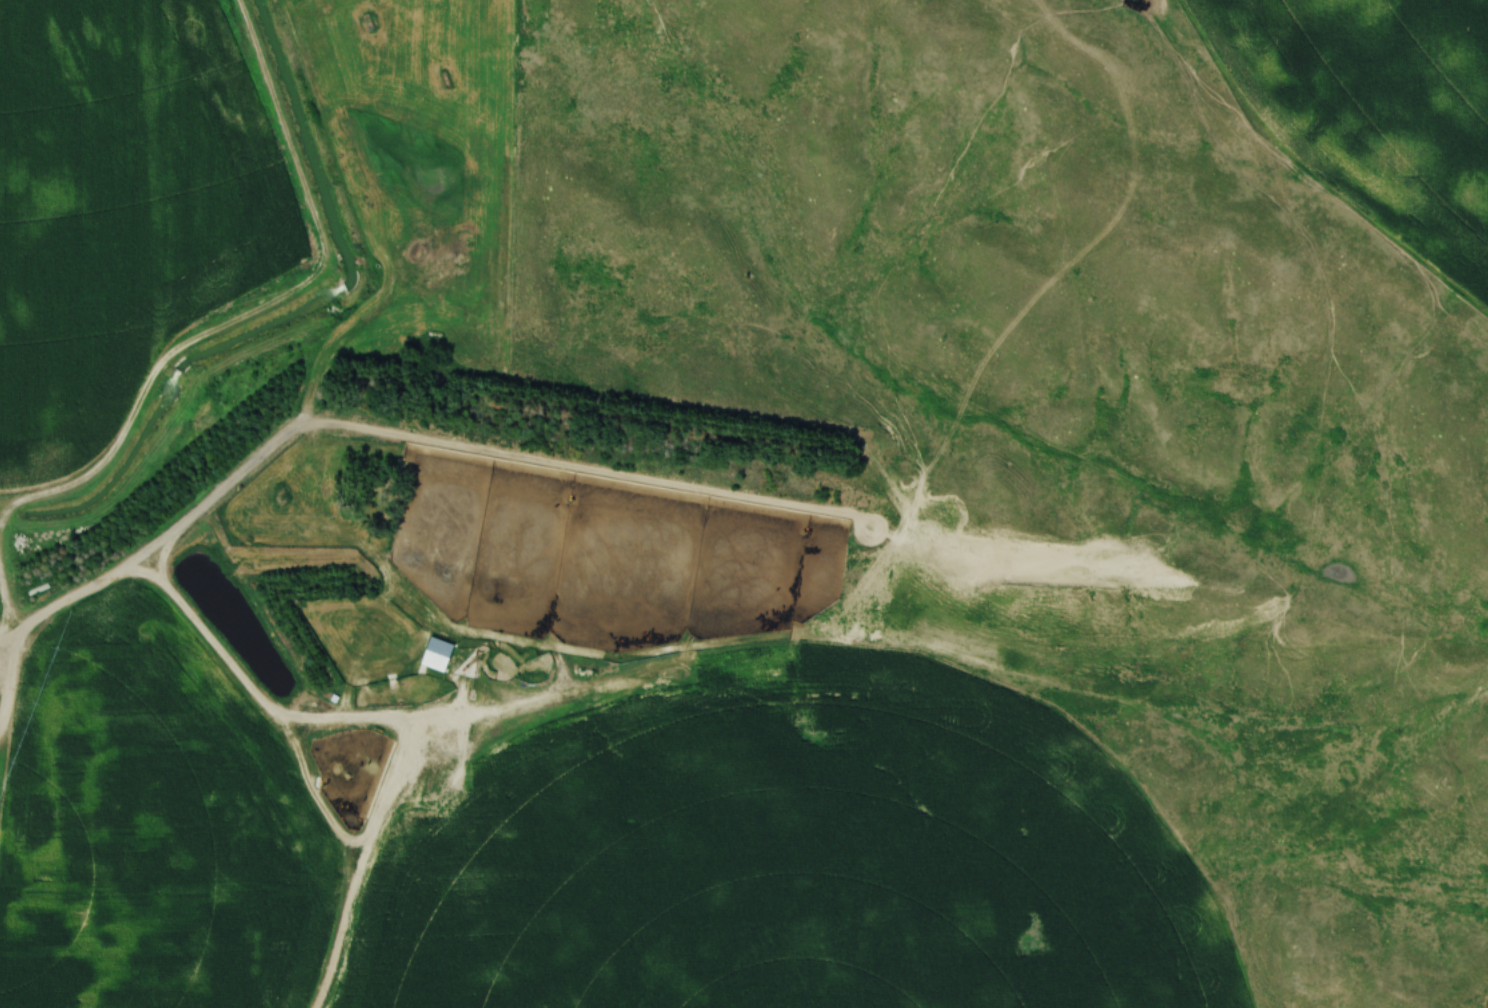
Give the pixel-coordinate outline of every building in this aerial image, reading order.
[(441,673),(451,645),(427,636),(417,665),(441,673)]
